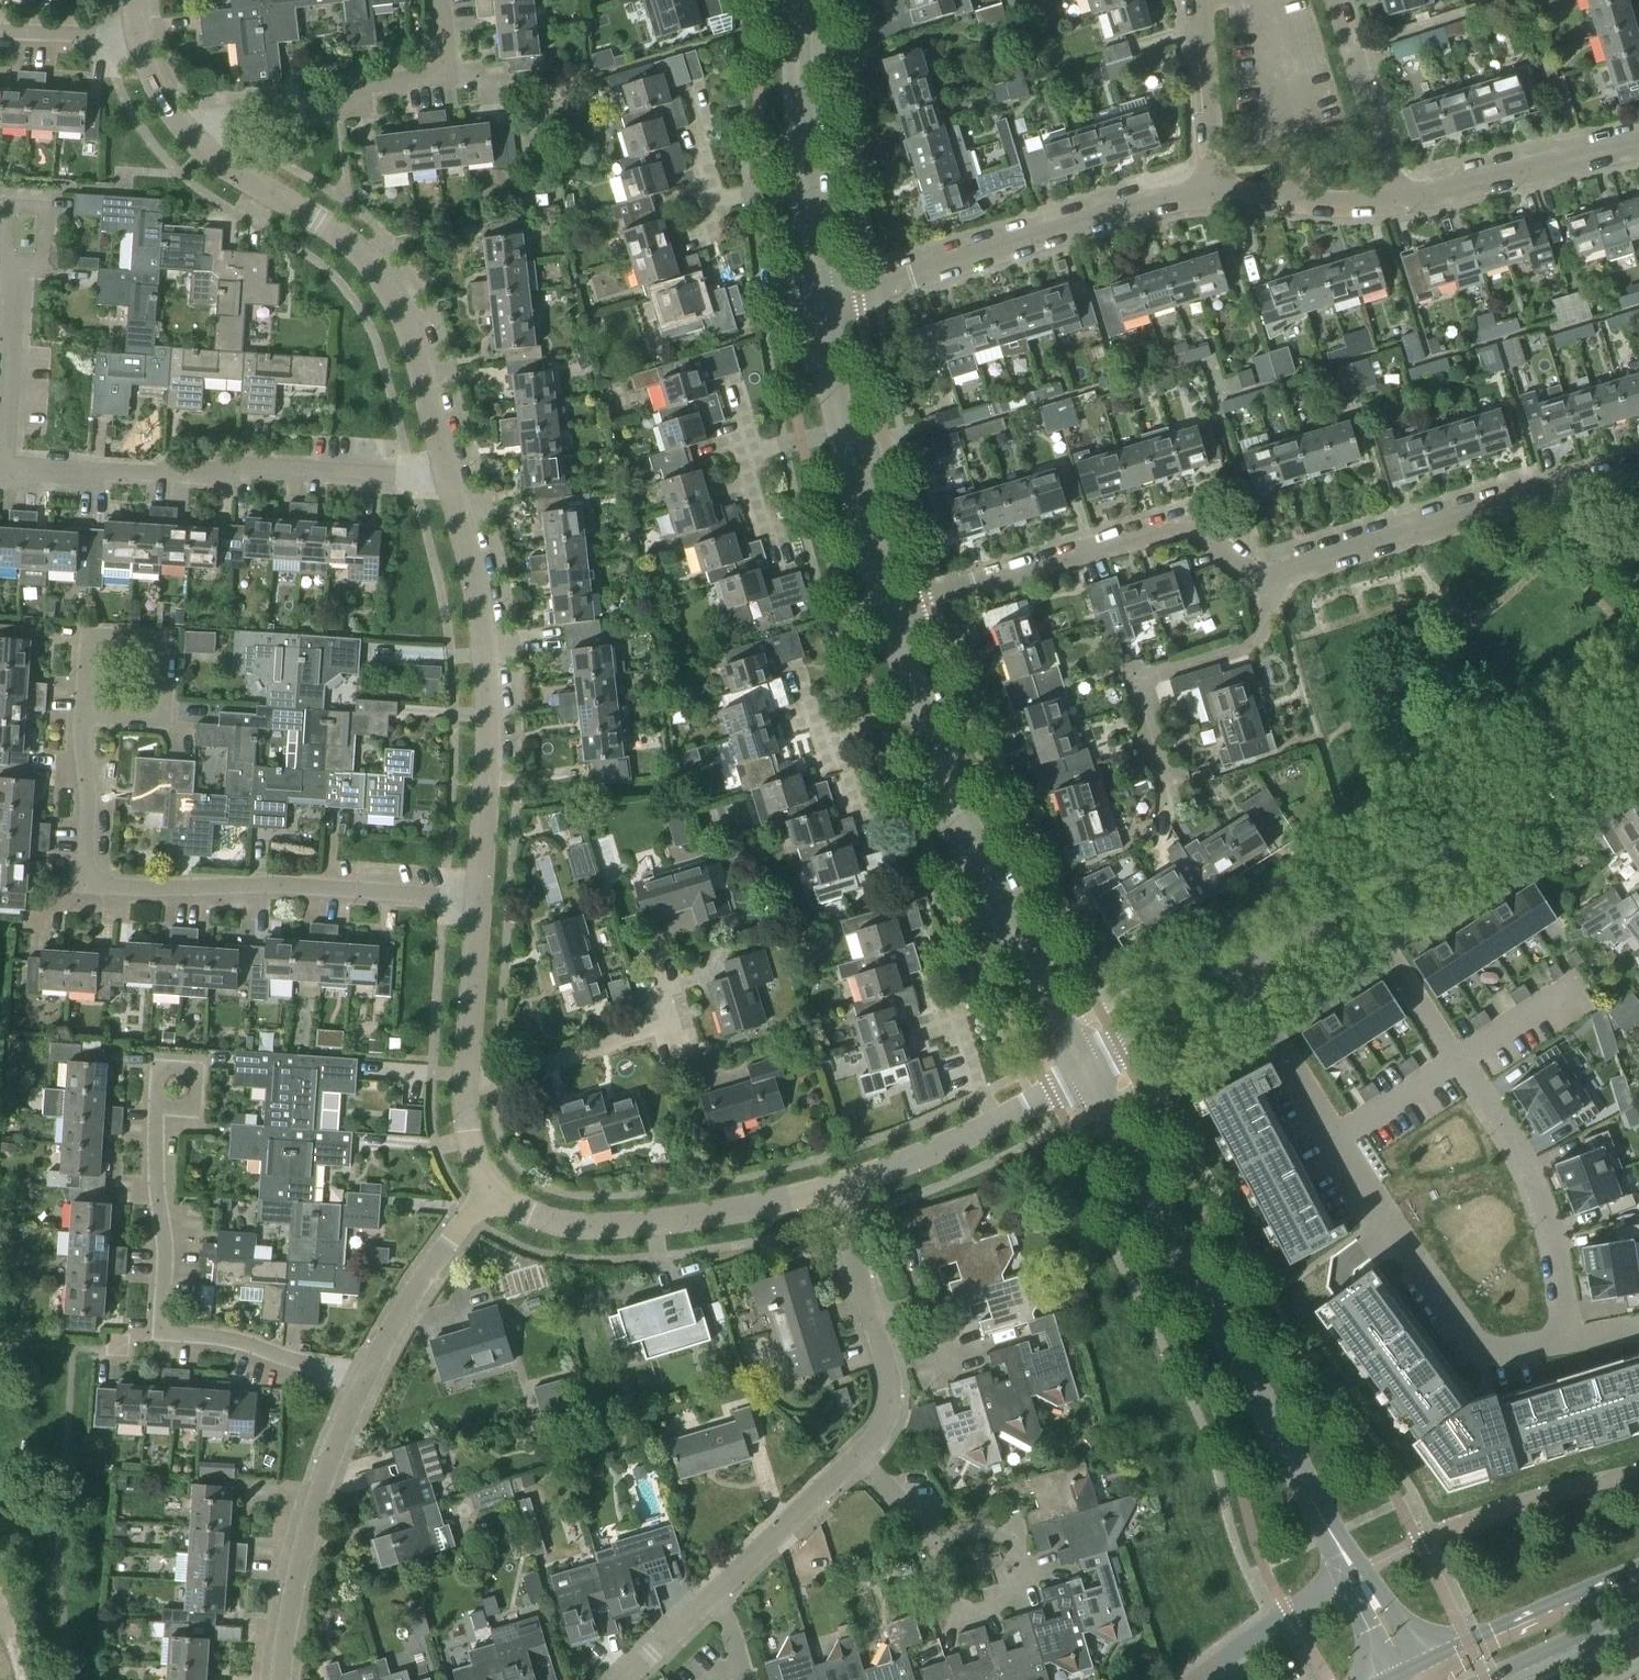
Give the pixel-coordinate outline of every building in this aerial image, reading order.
[(233,10),(261,7),(260,0),(232,0),(233,9),(233,10)] [(261,7),(265,45),(266,45),(270,81),(282,79),(278,44),(300,41),(296,9),(343,3),(344,3),(343,0),(260,0),(261,7)] [(378,46),(373,8),(405,4),(405,0),(343,0),(344,3),(343,3),(349,50),(378,46)] [(497,18),(498,32),(536,28),(533,0),(520,2),(476,7),(478,20),(497,18)] [(651,23),(656,39),(698,26),(697,24),(723,16),(718,0),(644,0),(651,23)] [(915,10),(920,24),(955,13),(956,18),(974,12),(970,0),(910,0),(913,11),(915,10)] [(1011,12),(1022,9),(1019,0),(1007,0),(1011,12)] [(1092,16),(1107,12),(1107,13),(1144,2),(1148,0),(1087,0),(1092,16)] [(1379,5),(1383,4),(1388,19),(1424,8),(1434,5),(1433,0),(1377,0),(1379,5)] [(1591,11),(1626,0),(1588,0),(1591,11)] [(1599,37),(1637,25),(1638,25),(1638,16),(1638,12),(1633,13),(1629,0),(1626,0),(1591,11),(1599,37)] [(1144,2),(1107,13),(1115,40),(1157,27),(1153,14),(1148,16),(1144,2)] [(975,12),(981,29),(1006,21),(1001,4),(975,12)] [(1516,6),(1501,11),(1509,37),(1524,32),(1516,6)] [(1527,9),(1534,29),(1542,26),(1535,6),(1527,9)] [(233,10),(233,9),(200,13),(204,49),(237,45),(241,84),(251,83),(270,81),(266,45),(265,45),(261,7),(233,10)] [(1022,9),(1011,12),(1016,31),(1027,28),(1022,9)] [(1470,21),(1445,29),(1448,39),(1473,31),(1470,21)] [(1607,63),(1638,54),(1638,32),(1637,25),(1599,37),(1607,63)] [(501,61),(509,60),(511,73),(546,69),(544,55),(540,56),(536,28),(498,32),(500,47),(495,48),(496,60),(501,60),(501,61)] [(1444,31),(1418,39),(1422,54),(1449,46),(1444,31)] [(1536,37),(1541,55),(1550,52),(1544,34),(1536,37)] [(1417,39),(1393,46),(1397,62),(1422,54),(1420,48),(1417,39)] [(1104,60),(1106,67),(1133,59),(1129,44),(1101,52),(1104,60)] [(613,49),(594,53),(596,68),(616,65),(613,49)] [(887,74),(892,88),(928,78),(920,51),(879,63),(883,75),(887,74)] [(675,88),(678,88),(705,80),(697,52),(609,78),(613,92),(624,89),(632,115),(622,118),(623,118),(671,104),(671,103),(666,87),(674,85),(675,88)] [(1547,75),(1550,82),(1558,80),(1556,72),(1550,52),(1541,55),(1547,75)] [(1616,90),(1620,89),(1624,105),(1638,100),(1638,54),(1607,63),(1616,90)] [(1106,67),(1108,76),(1110,83),(1138,75),(1133,59),(1106,67)] [(1014,80),(1023,78),(1018,60),(1008,63),(1014,80)] [(1529,112),(1528,110),(1542,106),(1529,66),(1509,72),(1511,77),(1490,83),(1502,121),(1503,125),(1516,121),(1514,116),(1529,112)] [(28,131),(32,73),(19,72),(18,91),(4,90),(1,129),(28,131)] [(59,94),(45,93),(47,74),(32,73),(28,131),(56,133),(59,94)] [(1083,85),(1080,75),(1061,81),(1063,91),(1083,85)] [(928,78),(892,88),(887,89),(891,102),(896,101),(900,115),(936,104),(928,78)] [(1023,78),(1014,80),(1020,100),(1029,97),(1023,78)] [(1558,80),(1550,82),(1558,109),(1573,104),(1565,78),(1558,80)] [(1487,126),(1502,121),(1490,83),(1464,92),(1476,129),(1478,133),(1489,130),(1487,126)] [(84,140),(98,141),(100,105),(88,104),(88,96),(87,96),(87,90),(75,89),(74,95),(59,94),(56,133),(85,135),(84,140)] [(1437,101),(1449,138),(1450,142),(1462,138),(1461,134),(1476,129),(1464,92),(1437,101)] [(671,147),(671,146),(663,121),(671,119),(675,132),(690,128),(681,100),(671,103),(671,104),(623,118),(627,134),(619,137),(626,160),(621,162),(621,163),(671,147)] [(1437,101),(1402,112),(1412,143),(1420,141),(1424,151),(1437,146),(1435,142),(1449,138),(1437,101)] [(1122,120),(1133,156),(1134,161),(1148,157),(1146,152),(1160,147),(1149,111),(1145,112),(1142,102),(1118,109),(1122,120)] [(936,104),(900,115),(895,116),(899,128),(903,127),(908,141),(944,130),(936,104)] [(467,167),(463,129),(449,130),(446,111),(432,113),(439,170),(467,167)] [(439,170),(432,113),(418,115),(420,134),(407,136),(412,174),(439,170)] [(573,118),(576,128),(584,126),(581,115),(573,118)] [(1024,118),(1016,120),(1020,134),(1028,132),(1024,118)] [(995,123),(1001,142),(1009,140),(1012,139),(1006,119),(995,123)] [(477,127),(463,129),(467,167),(495,164),(495,169),(508,167),(516,166),(512,131),(504,131),(492,133),(491,126),(490,126),(489,120),(477,122),(477,127)] [(1133,156),(1122,120),(1095,128),(1107,164),(1108,169),(1120,165),(1119,161),(1133,156)] [(916,168),(964,153),(956,127),(944,130),(908,141),(903,143),(907,155),(911,153),(916,168)] [(1069,136),(1079,172),(1081,177),(1094,173),(1093,168),(1107,164),(1095,128),(1069,136)] [(412,174),(407,136),(392,138),(391,132),(380,133),(381,139),(378,139),(379,147),(365,148),(370,184),(384,182),(384,177),(412,174)] [(1066,176),(1079,172),(1069,136),(1023,150),(1035,191),(1068,181),(1066,176)] [(1001,142),(999,143),(1007,170),(1017,167),(1009,140),(1001,142)] [(651,197),(651,198),(670,192),(662,164),(669,162),(673,176),(687,171),(679,144),(671,146),(671,147),(621,163),(624,174),(621,175),(629,203),(629,204),(651,197)] [(924,194),(960,184),(975,180),(967,152),(964,153),(916,168),(911,169),(915,182),(920,180),(924,194)] [(927,207),(932,223),(959,214),(961,221),(971,220),(983,213),(976,203),(1012,187),(1013,190),(1026,186),(1021,167),(975,180),(960,184),(924,194),(919,196),(922,208),(927,207)] [(361,188),(354,196),(363,203),(369,196),(361,188)] [(75,195),(75,210),(102,212),(101,232),(134,234),(131,273),(159,275),(160,269),(159,269),(162,227),(164,202),(103,197),(75,195)] [(536,196),(537,207),(548,206),(547,195),(536,196)] [(574,207),(572,195),(565,196),(566,208),(574,207)] [(1635,197),(1636,202),(1621,207),(1632,244),(1638,242),(1638,196),(1635,197)] [(623,232),(631,260),(671,248),(663,221),(658,222),(651,198),(651,197),(629,204),(629,203),(612,208),(616,223),(624,220),(627,231),(623,232)] [(1609,211),(1595,214),(1606,252),(1609,262),(1635,254),(1632,244),(1621,207),(1620,202),(1608,205),(1609,211)] [(1606,252),(1595,214),(1593,210),(1581,214),(1582,218),(1567,223),(1579,260),(1606,252)] [(1530,260),(1534,274),(1555,268),(1543,229),(1528,233),(1523,217),(1511,221),(1512,226),(1498,231),(1509,267),(1530,260)] [(486,253),(488,269),(525,264),(522,236),(528,235),(526,221),(490,225),(492,239),(484,239),(485,241),(479,242),(481,254),(486,253)] [(1509,267),(1498,231),(1496,225),(1484,229),(1485,234),(1471,238),(1482,275),(1509,267)] [(159,269),(160,269),(190,271),(188,307),(217,309),(219,282),(243,283),(245,253),(222,252),(223,231),(204,230),(203,238),(173,236),(174,229),(162,228),(162,227),(159,269)] [(1460,242),(1446,246),(1460,292),(1485,284),(1482,275),(1471,238),(1469,234),(1459,237),(1460,242)] [(1416,305),(1440,297),(1437,289),(1456,283),(1443,242),(1433,245),(1434,249),(1402,260),(1416,305)] [(643,287),(647,299),(657,296),(698,283),(706,281),(698,254),(683,259),(687,272),(679,274),(671,248),(631,260),(640,288),(643,287)] [(1364,257),(1349,261),(1360,298),(1387,290),(1374,249),(1362,252),(1364,257)] [(1192,264),(1203,300),(1231,291),(1218,251),(1206,255),(1208,259),(1192,264)] [(243,354),(243,353),(246,304),(261,305),(261,307),(279,309),(281,286),(267,285),(269,255),(245,253),(243,283),(219,282),(217,309),(214,352),(243,354)] [(1337,264),(1322,269),(1333,306),(1360,298),(1349,261),(1347,257),(1336,261),(1337,264)] [(93,270),(94,260),(75,259),(75,269),(93,270)] [(1181,267),(1166,271),(1176,308),(1203,300),(1192,264),(1191,259),(1180,263),(1181,267)] [(471,285),(472,298),(528,291),(538,290),(535,263),(525,264),(488,269),(490,282),(471,285)] [(1297,277),(1308,315),(1308,314),(1333,306),(1322,269),(1321,265),(1309,268),(1311,273),(1297,277)] [(1154,275),(1139,280),(1149,316),(1176,308),(1166,271),(1164,267),(1152,271),(1154,275)] [(126,356),(153,358),(154,348),(159,275),(131,273),(98,270),(96,306),(129,308),(126,356)] [(1284,276),(1285,280),(1255,289),(1270,341),(1272,340),(1285,333),(1282,329),(1308,315),(1297,277),(1296,273),(1284,276)] [(1127,283),(1112,288),(1096,293),(1109,339),(1137,331),(1134,320),(1149,316),(1139,280),(1137,275),(1126,279),(1127,283)] [(1051,332),(1063,328),(1065,335),(1082,330),(1098,325),(1088,294),(1072,299),(1067,281),(1054,284),(1056,291),(1041,295),(1051,332)] [(698,283),(657,296),(665,323),(658,326),(663,342),(689,335),(705,330),(704,326),(713,323),(717,337),(737,331),(733,317),(745,314),(737,286),(710,294),(702,296),(698,283)] [(1029,298),(1015,303),(1025,339),(1026,339),(1051,332),(1041,295),(1039,290),(1028,293),(1029,298)] [(528,291),(472,298),(474,311),(492,309),(494,323),(532,318),(528,291)] [(1584,292),(1568,297),(1576,324),(1592,319),(1584,292)] [(1626,297),(1629,307),(1638,304),(1638,292),(1626,297)] [(1003,306),(988,310),(998,347),(1002,359),(1003,358),(1003,357),(1030,352),(1026,339),(1025,339),(1015,303),(1013,297),(1001,301),(1003,306)] [(1576,324),(1568,297),(1553,301),(1561,328),(1576,324)] [(1618,303),(1605,307),(1606,311),(1620,307),(1618,303)] [(998,347),(988,310),(986,305),(974,309),(976,314),(961,318),(972,354),(975,367),(1002,359),(998,347)] [(1626,315),(1629,326),(1638,323),(1638,312),(1626,315)] [(977,373),(975,367),(972,354),(961,318),(960,313),(948,317),(949,322),(934,326),(945,362),(951,381),(977,373)] [(1629,326),(1626,315),(1607,321),(1610,331),(1629,326)] [(535,347),(532,318),(494,323),(496,339),(491,339),(492,351),(497,350),(497,352),(505,351),(507,364),(543,360),(541,346),(535,347)] [(1517,320),(1498,326),(1501,336),(1520,330),(1517,320)] [(945,362),(934,326),(932,321),(921,324),(922,329),(907,334),(918,370),(945,362)] [(1501,336),(1498,326),(1478,332),(1481,343),(1501,336)] [(1592,326),(1573,331),(1576,342),(1595,336),(1592,326)] [(1576,342),(1573,331),(1554,337),(1557,347),(1576,342)] [(1402,338),(1403,341),(1411,366),(1426,361),(1418,333),(1402,338)] [(1438,338),(1428,341),(1432,357),(1443,354),(1438,338)] [(1502,343),(1511,370),(1527,365),(1519,338),(1502,343)] [(1365,342),(1346,348),(1349,358),(1368,352),(1365,342)] [(1173,368),(1192,362),(1187,344),(1172,349),(1175,358),(1170,359),(1173,368)] [(1496,345),(1480,350),(1488,376),(1504,371),(1496,345)] [(1190,352),(1193,362),(1211,357),(1211,356),(1208,346),(1190,352)] [(733,347),(631,377),(636,394),(662,386),(669,410),(708,398),(704,385),(741,374),(733,347)] [(154,348),(153,358),(126,356),(97,354),(93,416),(128,418),(131,385),(169,388),(172,349),(154,348)] [(1349,358),(1346,348),(1327,353),(1330,364),(1349,358)] [(244,353),(243,353),(243,354),(214,352),(172,349),(169,388),(167,411),(202,414),(204,380),(242,383),(244,353)] [(1284,349),(1268,354),(1276,380),(1292,375),(1284,349)] [(244,353),(242,383),(239,416),(275,418),(277,385),(327,388),(329,359),(244,353)] [(1276,380),(1268,354),(1253,359),(1260,385),(1276,380)] [(590,367),(585,355),(576,360),(582,372),(590,367)] [(1377,358),(1353,365),(1360,391),(1377,386),(1372,370),(1380,368),(1377,358)] [(516,389),(518,405),(556,401),(552,371),(544,372),(543,360),(507,364),(510,390),(516,389)] [(1446,360),(1428,365),(1431,376),(1449,370),(1446,360)] [(1629,421),(1630,425),(1638,423),(1638,361),(1630,364),(1634,378),(1618,383),(1629,421)] [(1360,391),(1353,365),(1336,370),(1344,396),(1360,391)] [(1431,376),(1428,365),(1411,371),(1414,381),(1431,376)] [(600,382),(610,379),(607,368),(597,371),(600,382)] [(1251,370),(1237,374),(1242,390),(1256,386),(1251,370)] [(1154,381),(1154,382),(1156,391),(1176,386),(1173,376),(1154,381)] [(1106,377),(1096,380),(1099,390),(1116,386),(1114,377),(1106,379),(1106,377)] [(1580,395),(1565,399),(1577,437),(1578,442),(1590,438),(1588,433),(1602,429),(1591,391),(1592,391),(1587,377),(1576,380),(1580,395)] [(1148,383),(1128,389),(1131,399),(1151,393),(1148,383)] [(1293,383),(1280,386),(1283,396),(1296,393),(1293,383)] [(1591,391),(1602,429),(1604,434),(1615,430),(1614,426),(1629,421),(1618,383),(1592,391),(1591,391)] [(1060,384),(1041,390),(1045,401),(1064,395),(1060,384)] [(1271,389),(1255,394),(1258,404),(1283,396),(1280,386),(1271,389)] [(1577,437),(1565,399),(1564,399),(1561,387),(1547,392),(1551,404),(1539,408),(1535,395),(1521,399),(1536,448),(1537,448),(1537,445),(1548,442),(1549,444),(1550,449),(1563,445),(1562,441),(1577,437)] [(1131,399),(1128,389),(1108,395),(1111,405),(1131,399)] [(1041,390),(1022,395),(1025,407),(1045,401),(1041,390)] [(1221,404),(1224,414),(1258,404),(1255,394),(1221,404)] [(706,413),(711,427),(726,422),(718,395),(708,398),(669,410),(660,413),(663,424),(659,425),(668,454),(689,447),(689,448),(706,443),(698,415),(706,413)] [(1007,399),(987,406),(990,417),(1011,411),(1007,399)] [(1071,399),(1054,404),(1062,431),(1078,426),(1071,399)] [(501,421),(503,435),(559,428),(556,401),(518,405),(520,419),(501,421)] [(1062,431),(1054,404),(1038,409),(1046,436),(1062,431)] [(961,414),(964,425),(990,417),(987,406),(961,414)] [(934,416),(939,433),(964,425),(961,414),(960,408),(934,416)] [(1476,420),(1487,456),(1488,461),(1499,457),(1498,453),(1513,449),(1501,412),(1476,420)] [(1003,420),(984,425),(987,437),(1007,431),(1003,420)] [(1487,456),(1476,420),(1449,428),(1460,465),(1462,469),(1473,466),(1472,461),(1487,456)] [(1211,423),(1197,428),(1170,436),(1181,472),(1183,477),(1195,474),(1193,469),(1208,464),(1222,460),(1211,423)] [(1324,432),(1335,468),(1337,473),(1348,470),(1347,465),(1362,460),(1352,424),(1324,432)] [(987,437),(984,425),(964,431),(967,442),(987,437)] [(108,427),(108,438),(117,438),(117,427),(108,427)] [(522,446),(524,460),(562,455),(559,428),(503,435),(504,448),(522,446)] [(1433,473),(1422,436),(1419,428),(1407,432),(1410,440),(1396,444),(1393,432),(1379,436),(1393,482),(1394,482),(1393,476),(1404,473),(1408,486),(1420,482),(1418,478),(1433,473)] [(1460,465),(1449,428),(1422,436),(1433,473),(1435,478),(1447,474),(1446,469),(1460,465)] [(1324,432),(1297,440),(1308,476),(1310,481),(1322,478),(1320,473),(1335,468),(1324,432)] [(957,434),(931,441),(935,457),(962,449),(957,434)] [(1282,484),(1271,448),(1267,434),(1257,437),(1261,451),(1243,456),(1256,497),(1268,494),(1267,489),(1282,484)] [(1144,444),(1155,481),(1156,485),(1168,481),(1167,477),(1181,472),(1170,436),(1144,444)] [(1297,440),(1271,448),(1282,484),(1283,489),(1295,485),(1293,481),(1308,476),(1297,440)] [(1117,452),(1128,488),(1129,493),(1141,489),(1140,485),(1155,481),(1144,444),(1117,452)] [(696,473),(689,448),(689,447),(668,454),(650,459),(654,473),(662,471),(665,482),(662,483),(670,511),(709,499),(701,472),(696,473)] [(1114,492),(1128,488),(1117,452),(1090,460),(1091,460),(1088,461),(1085,452),(1074,455),(1087,501),(1101,496),(1103,501),(1116,497),(1114,492)] [(536,501),(573,497),(571,484),(566,484),(562,455),(524,460),(526,476),(525,475),(521,476),(521,488),(528,487),(528,490),(535,489),(536,501)] [(1028,478),(1039,514),(1040,519),(1052,516),(1050,511),(1067,506),(1056,470),(1028,478)] [(1025,519),(1039,514),(1028,478),(1001,486),(1012,522),(1014,527),(1026,524),(1025,519)] [(985,530),(974,494),(972,486),(963,489),(962,488),(930,497),(940,531),(955,526),(960,543),(973,539),(971,534),(985,530)] [(997,527),(1012,522),(1001,486),(974,494),(985,530),(987,535),(999,532),(997,527)] [(545,527),(547,542),(584,538),(580,511),(593,509),(591,495),(573,497),(536,501),(540,528),(545,527)] [(735,536),(745,533),(737,505),(721,510),(721,508),(712,510),(709,499),(670,511),(678,539),(682,537),(686,549),(688,548),(734,534),(735,536)] [(291,523),(277,522),(274,561),(302,563),(306,505),(292,504),(291,523)] [(306,505),(302,563),(301,574),(329,576),(329,565),(332,526),(318,525),(320,506),(306,505)] [(135,564),(134,574),(161,575),(161,565),(165,508),(151,507),(150,526),(136,525),(134,563),(135,564)] [(179,509),(165,508),(161,565),(189,567),(191,529),(178,528),(179,509)] [(0,529),(0,568),(20,569),(24,512),(11,511),(10,530),(0,529)] [(20,569),(19,585),(47,586),(48,571),(51,532),(37,532),(38,513),(24,512),(20,569)] [(274,561),(277,522),(260,521),(260,516),(248,515),(248,520),(247,520),(246,527),(233,526),(231,563),(245,564),(245,559),(274,561)] [(103,589),(104,578),(133,580),(134,563),(136,525),(121,524),(121,519),(109,518),(109,523),(107,523),(107,531),(94,530),(90,588),(103,589)] [(360,528),(361,522),(348,522),(348,527),(332,526),(329,565),(353,566),(352,577),(377,578),(377,582),(379,582),(382,538),(361,536),(362,528),(360,528)] [(191,529),(189,567),(218,569),(219,562),(231,563),(233,526),(208,525),(208,530),(191,529)] [(51,532),(48,571),(77,573),(76,586),(77,587),(90,588),(94,530),(68,528),(67,534),(51,532)] [(734,535),(694,547),(702,575),(707,574),(711,585),(721,582),(760,570),(761,572),(768,570),(769,570),(764,554),(761,542),(749,545),(747,546),(751,559),(742,562),(735,536),(734,535)] [(530,559),(532,572),(587,565),(584,538),(547,542),(549,556),(530,559)] [(1147,583),(1158,619),(1184,611),(1187,621),(1203,617),(1186,562),(1170,568),(1172,575),(1147,583)] [(587,565),(532,572),(534,586),(552,584),(554,597),(590,592),(587,565)] [(729,609),(722,611),(726,627),(751,620),(747,605),(758,601),(762,615),(773,611),(777,624),(794,619),(790,606),(809,601),(801,573),(787,577),(773,581),(777,595),(768,598),(761,572),(760,570),(721,582),(729,609)] [(1158,619),(1147,583),(1120,591),(1116,579),(1101,584),(1109,611),(1117,638),(1133,633),(1131,627),(1158,619)] [(1109,611),(1101,584),(1085,589),(1094,616),(1109,611)] [(566,638),(601,634),(600,621),(594,622),(590,592),(554,597),(556,612),(549,612),(551,626),(557,625),(558,627),(564,626),(566,638)] [(56,602),(46,601),(46,613),(55,613),(56,602)] [(995,629),(1003,656),(1039,645),(1031,617),(1021,620),(1016,605),(982,616),(987,632),(995,629)] [(176,609),(175,625),(183,625),(184,609),(176,609)] [(130,624),(140,625),(142,611),(131,610),(130,624)] [(1102,643),(1117,638),(1109,611),(1094,616),(1102,643)] [(342,617),(329,617),(328,631),(341,632),(342,617)] [(29,670),(31,655),(37,656),(37,644),(32,643),(32,642),(24,641),(25,628),(0,626),(0,668),(29,670)] [(798,630),(723,653),(727,666),(725,667),(733,693),(733,694),(772,682),(772,681),(764,655),(768,654),(775,652),(779,665),(803,658),(806,657),(798,630)] [(186,631),(185,653),(216,654),(217,633),(186,631)] [(270,682),(268,707),(296,709),(301,636),(240,632),(238,668),(254,669),(254,673),(265,682),(270,682)] [(601,634),(566,638),(569,664),(574,664),(576,679),(613,675),(619,674),(625,673),(624,662),(611,664),(610,650),(618,649),(616,632),(601,634)] [(296,709),(325,710),(326,686),(342,675),(359,676),(362,640),(301,636),(296,709)] [(1008,700),(1062,683),(1057,667),(1047,670),(1039,645),(1003,656),(1011,682),(1003,684),(1008,700)] [(1210,725),(1220,722),(1258,710),(1250,684),(1258,682),(1253,665),(1221,675),(1218,665),(1176,678),(1171,680),(1175,695),(1199,688),(1210,725)] [(444,668),(426,667),(425,680),(443,681),(444,668)] [(47,699),(48,686),(28,685),(29,670),(0,668),(0,696),(47,699)] [(613,675),(576,679),(578,693),(559,695),(561,709),(616,703),(613,675)] [(774,710),(790,706),(781,679),(776,680),(776,681),(733,694),(724,697),(728,708),(723,710),(732,738),(771,726),(766,710),(773,707),(774,710)] [(1033,738),(1070,727),(1062,700),(1067,699),(1062,683),(1008,700),(1013,716),(1025,712),(1033,738)] [(26,725),(26,713),(46,714),(47,699),(0,696),(0,724),(26,725)] [(329,711),(325,771),(329,772),(353,773),(356,736),(389,738),(390,717),(397,717),(398,703),(356,701),(355,712),(329,711)] [(616,703),(561,709),(563,722),(581,720),(583,734),(619,730),(616,703)] [(219,712),(218,726),(259,729),(289,731),(287,770),(297,771),(325,771),(329,711),(325,710),(296,709),(268,707),(260,707),(260,715),(219,712)] [(1258,710),(1220,722),(1228,748),(1218,751),(1223,767),(1279,750),(1274,734),(1266,736),(1258,710)] [(31,742),(24,741),(26,725),(0,724),(0,766),(29,768),(31,742)] [(225,795),(256,797),(257,768),(259,729),(218,726),(197,724),(195,746),(228,748),(225,795)] [(771,726),(732,738),(740,765),(737,766),(745,792),(754,789),(763,787),(783,781),(783,780),(776,755),(779,754),(771,726)] [(1070,727),(1033,738),(1041,763),(1032,766),(1037,782),(1092,766),(1087,749),(1078,752),(1070,727)] [(623,759),(619,730),(583,734),(585,749),(578,749),(580,764),(594,762),(597,785),(631,781),(629,758),(623,759)] [(325,807),(370,810),(369,816),(403,818),(405,778),(414,779),(416,751),(386,749),(385,775),(353,773),(329,772),(327,800),(326,800),(325,807)] [(134,798),(131,798),(130,813),(164,815),(163,827),(169,828),(169,829),(191,829),(193,793),(178,793),(180,761),(136,758),(134,798)] [(196,762),(180,761),(178,793),(193,793),(194,793),(196,762)] [(0,766),(0,808),(33,810),(35,795),(40,795),(41,783),(35,783),(35,781),(28,781),(29,768),(0,766)] [(1092,766),(1037,782),(1043,799),(1055,795),(1063,820),(1099,809),(1092,784),(1097,782),(1092,766)] [(325,771),(297,771),(287,770),(257,768),(256,797),(254,828),(288,831),(291,798),(326,800),(327,800),(329,772),(325,771)] [(1212,769),(1193,775),(1196,785),(1215,779),(1212,769)] [(763,787),(754,789),(766,830),(777,826),(788,823),(826,812),(836,809),(827,781),(811,786),(804,788),(800,775),(795,776),(787,779),(783,780),(783,781),(763,787)] [(1155,792),(1151,779),(1130,785),(1134,798),(1155,792)] [(1247,817),(1224,832),(1244,863),(1268,848),(1257,831),(1283,814),(1267,789),(1240,806),(1247,817)] [(256,797),(225,795),(194,793),(193,793),(191,829),(169,829),(167,854),(210,857),(212,826),(254,828),(256,797)] [(1628,849),(1638,842),(1638,807),(1637,808),(1630,797),(1591,820),(1615,857),(1628,849)] [(1110,806),(1099,809),(1063,820),(1071,846),(1063,849),(1068,865),(1123,848),(1110,806)] [(50,839),(51,825),(32,824),(33,810),(0,808),(0,835),(50,839)] [(788,823),(796,850),(799,849),(803,860),(851,846),(852,848),(861,845),(852,818),(838,822),(842,835),(834,838),(826,812),(788,823)] [(672,818),(675,844),(689,843),(686,816),(672,818)] [(1183,850),(1213,898),(1228,889),(1221,878),(1244,863),(1224,832),(1201,846),(1198,841),(1183,850)] [(30,865),(31,852),(49,853),(50,839),(0,835),(0,863),(30,865)] [(1628,849),(1638,867),(1638,842),(1628,849)] [(566,850),(575,881),(596,875),(587,844),(566,850)] [(803,860),(804,861),(813,858),(821,885),(813,888),(818,904),(843,897),(842,895),(900,877),(892,850),(865,858),(869,871),(860,873),(852,848),(851,846),(803,860)] [(1213,898),(1183,850),(1169,859),(1174,867),(1151,882),(1171,914),(1194,900),(1199,907),(1213,898)] [(26,912),(27,893),(33,893),(33,881),(29,881),(30,865),(0,863),(0,910),(26,912)] [(715,897),(705,864),(637,884),(647,920),(694,907),(699,923),(730,914),(724,894),(715,897)] [(1081,881),(1089,894),(1116,878),(1107,865),(1081,881)] [(1118,938),(1143,923),(1147,929),(1171,914),(1151,882),(1128,896),(1121,885),(1094,902),(1110,926),(1118,938)] [(1535,884),(1514,897),(1537,933),(1558,919),(1535,884)] [(1615,890),(1577,912),(1584,924),(1622,902),(1615,890)] [(1638,941),(1638,911),(1630,896),(1622,902),(1584,924),(1587,935),(1601,936),(1610,926),(1619,937),(1629,938),(1634,934),(1638,941)] [(1514,897),(1494,910),(1517,945),(1537,933),(1514,897)] [(604,899),(591,903),(596,920),(609,916),(604,899)] [(838,967),(838,968),(906,948),(906,947),(898,921),(904,919),(909,932),(923,927),(914,899),(841,922),(845,936),(853,934),(861,960),(838,967)] [(1494,910),(1474,923),(1497,959),(1517,945),(1494,910)] [(546,945),(539,947),(542,960),(550,958),(558,986),(571,982),(578,1005),(606,997),(592,951),(591,951),(581,916),(577,917),(545,927),(550,943),(546,945)] [(310,943),(296,942),(294,980),(321,982),(325,924),(311,923),(310,943)] [(1474,923),(1454,936),(1477,971),(1497,959),(1474,923)] [(339,925),(325,924),(321,982),(349,983),(352,945),(338,944),(339,925)] [(179,996),(184,929),(171,928),(170,946),(155,946),(153,984),(152,995),(179,996)] [(211,949),(198,949),(199,930),(184,929),(179,996),(208,998),(208,987),(211,949)] [(778,940),(776,930),(764,933),(766,943),(778,940)] [(273,979),(294,980),(296,942),(280,941),(281,935),(269,934),(268,940),(266,939),(266,947),(254,947),(252,982),(251,1000),(271,1001),(273,979)] [(1454,936),(1434,949),(1457,985),(1477,971),(1454,936)] [(113,950),(111,986),(124,987),(125,982),(153,984),(155,946),(140,945),(140,940),(129,939),(128,944),(126,944),(126,951),(113,950)] [(367,946),(352,945),(349,983),(378,985),(378,987),(378,997),(391,997),(391,993),(393,957),(394,943),(379,942),(368,941),(367,946)] [(854,1006),(854,1007),(857,1006),(888,997),(905,991),(896,965),(903,962),(907,975),(923,970),(915,944),(906,947),(906,948),(838,968),(842,981),(852,978),(859,1004),(854,1006)] [(226,950),(211,949),(208,987),(237,989),(238,981),(252,982),(254,947),(226,945),(226,950)] [(40,990),(68,991),(71,953),(56,952),(56,946),(44,946),(44,951),(42,951),(42,958),(29,958),(27,994),(40,994),(40,990)] [(111,986),(113,950),(88,949),(87,954),(71,953),(68,991),(96,993),(95,1002),(110,1003),(111,986)] [(1434,949),(1413,962),(1436,998),(1457,985),(1434,949)] [(718,979),(722,993),(713,995),(725,1035),(766,1022),(755,986),(773,981),(764,951),(725,962),(729,976),(718,979)] [(1576,951),(1569,956),(1576,967),(1584,962),(1576,951)] [(1556,964),(1549,969),(1556,980),(1564,975),(1556,964)] [(608,984),(614,1002),(633,997),(627,978),(623,979),(621,973),(610,976),(612,983),(608,984)] [(1383,982),(1363,995),(1385,1031),(1406,1017),(1383,982)] [(1524,985),(1517,990),(1524,1001),(1531,996),(1524,985)] [(902,1005),(907,1019),(922,1015),(913,988),(905,991),(888,997),(857,1006),(854,1007),(858,1017),(853,1019),(863,1048),(903,1035),(894,1008),(902,1005)] [(1517,990),(1509,995),(1517,1006),(1524,1001),(1517,990)] [(1608,1013),(1617,1024),(1638,1006),(1638,1002),(1632,993),(1608,1013)] [(1363,995),(1342,1008),(1365,1043),(1385,1031),(1363,995)] [(1624,1034),(1637,1024),(1638,1026),(1638,1006),(1617,1024),(1624,1034)] [(1342,1008),(1323,1021),(1346,1056),(1365,1043),(1342,1008)] [(1597,1014),(1590,1019),(1595,1033),(1609,1024),(1604,1010),(1597,1014)] [(1484,1011),(1477,1015),(1484,1027),(1492,1022),(1484,1011)] [(1477,1015),(1469,1020),(1477,1031),(1484,1027),(1477,1015)] [(1323,1021),(1302,1034),(1325,1070),(1346,1056),(1323,1021)] [(319,1028),(318,1044),(344,1045),(344,1029),(319,1028)] [(263,1030),(262,1047),(274,1048),(275,1031),(263,1030)] [(164,1034),(163,1045),(174,1045),(175,1035),(164,1034)] [(903,1035),(863,1048),(871,1073),(862,1075),(868,1092),(893,1084),(889,1070),(905,1064),(918,1105),(946,1096),(937,1068),(923,1072),(919,1058),(911,1061),(903,1035)] [(391,1039),(391,1041),(391,1050),(402,1050),(402,1039),(391,1039)] [(370,1053),(384,1054),(384,1043),(370,1042),(370,1053)] [(101,1051),(82,1049),(82,1045),(52,1043),(51,1061),(65,1062),(70,1063),(68,1091),(106,1093),(107,1078),(113,1078),(114,1067),(108,1067),(108,1064),(101,1064),(101,1051)] [(1540,1071),(1511,1090),(1527,1114),(1579,1081),(1556,1046),(1533,1061),(1540,1071)] [(267,1104),(265,1127),(293,1129),(298,1056),(237,1052),(235,1087),(267,1089),(267,1104)] [(360,1060),(298,1056),(293,1129),(322,1131),(324,1094),(357,1096),(360,1060)] [(1413,1057),(1405,1062),(1412,1073),(1420,1068),(1413,1057)] [(752,1081),(701,1097),(711,1131),(786,1109),(777,1081),(785,1078),(779,1058),(748,1068),(752,1081)] [(1405,1062),(1398,1067),(1405,1078),(1412,1073),(1405,1062)] [(1271,1063),(1203,1099),(1210,1113),(1221,1135),(1222,1136),(1234,1158),(1234,1159),(1235,1159),(1246,1181),(1247,1182),(1258,1205),(1259,1206),(1269,1224),(1269,1225),(1281,1248),(1282,1249),(1290,1265),(1328,1245),(1334,1242),(1349,1234),(1344,1224),(1335,1229),(1263,1094),(1282,1084),(1271,1063)] [(1528,1115),(1526,1117),(1536,1134),(1538,1132),(1541,1136),(1569,1118),(1576,1128),(1600,1113),(1579,1081),(1527,1114),(1528,1115)] [(1373,1083),(1365,1087),(1373,1099),(1380,1094),(1373,1083)] [(1365,1087),(1358,1092),(1365,1103),(1373,1099),(1365,1087)] [(66,1118),(124,1123),(125,1110),(105,1107),(106,1093),(68,1091),(45,1090),(43,1116),(66,1118)] [(556,1106),(567,1145),(588,1138),(593,1155),(611,1150),(610,1145),(646,1134),(635,1097),(605,1105),(601,1093),(556,1106)] [(809,1095),(807,1099),(808,1104),(813,1106),(817,1104),(819,1100),(817,1096),(813,1094),(809,1095)] [(1631,1096),(1617,1100),(1618,1100),(1621,1113),(1634,1109),(1631,1096)] [(407,1134),(422,1135),(424,1112),(409,1111),(407,1134)] [(246,1114),(233,1114),(232,1125),(246,1125),(246,1114)] [(103,1149),(104,1136),(123,1137),(124,1123),(66,1118),(64,1146),(103,1149)] [(263,1161),(260,1200),(289,1201),(293,1129),(265,1127),(246,1125),(232,1125),(230,1159),(263,1161)] [(854,1128),(838,1133),(841,1144),(857,1140),(854,1128)] [(293,1129),(289,1201),(317,1203),(319,1166),(352,1168),(354,1133),(322,1131),(293,1129)] [(1557,1169),(1555,1170),(1561,1188),(1564,1187),(1565,1189),(1566,1192),(1618,1171),(1623,1170),(1608,1131),(1582,1140),(1587,1153),(1555,1165),(1557,1169)] [(17,1153),(17,1145),(3,1144),(3,1152),(17,1153)] [(49,1171),(47,1187),(106,1191),(107,1165),(102,1165),(103,1149),(64,1146),(63,1172),(49,1171)] [(1618,1171),(1566,1192),(1575,1216),(1606,1204),(1611,1216),(1637,1206),(1632,1194),(1627,1196),(1627,1195),(1618,1171)] [(368,1195),(382,1196),(382,1185),(369,1185),(368,1195)] [(72,1231),(110,1233),(111,1219),(117,1218),(117,1207),(112,1207),(111,1204),(105,1204),(106,1191),(47,1187),(69,1189),(68,1202),(74,1203),(72,1231)] [(918,1244),(922,1259),(973,1244),(973,1243),(971,1236),(983,1215),(980,1208),(976,1193),(891,1218),(900,1245),(912,1241),(908,1229),(925,1224),(930,1240),(918,1244)] [(320,1203),(316,1264),(344,1266),(347,1228),(380,1230),(382,1196),(368,1195),(348,1194),(348,1205),(320,1203)] [(289,1261),(316,1264),(320,1203),(317,1203),(289,1201),(260,1200),(259,1222),(291,1224),(289,1261)] [(1581,1252),(1584,1272),(1587,1272),(1587,1274),(1587,1276),(1637,1267),(1637,1265),(1633,1239),(1638,1238),(1638,1225),(1614,1229),(1616,1242),(1583,1248),(1583,1252),(1581,1252)] [(70,1259),(127,1262),(128,1248),(109,1247),(110,1233),(72,1231),(70,1259)] [(220,1232),(219,1245),(256,1247),(257,1234),(220,1232)] [(922,1259),(930,1284),(942,1281),(939,1268),(956,1263),(961,1281),(949,1284),(953,1298),(1004,1282),(1003,1282),(1000,1269),(1011,1247),(1007,1233),(973,1243),(973,1244),(922,1259)] [(262,1322),(285,1324),(289,1261),(256,1259),(256,1247),(219,1245),(218,1256),(216,1286),(264,1289),(262,1322)] [(377,1263),(389,1264),(390,1249),(377,1249),(377,1263)] [(215,1286),(216,1286),(218,1256),(203,1255),(201,1285),(215,1286)] [(106,1289),(107,1275),(126,1276),(127,1262),(70,1259),(68,1286),(106,1289)] [(344,1266),(316,1264),(289,1261),(285,1324),(319,1326),(321,1293),(360,1296),(362,1267),(344,1266)] [(1587,1276),(1592,1302),(1625,1296),(1627,1309),(1638,1307),(1638,1265),(1637,1265),(1637,1267),(1587,1276)] [(1315,1311),(1336,1339),(1341,1346),(1351,1361),(1356,1367),(1415,1448),(1425,1461),(1448,1492),(1545,1463),(1549,1461),(1574,1453),(1581,1451),(1638,1433),(1638,1353),(1638,1354),(1497,1398),(1496,1395),(1475,1401),(1460,1380),(1377,1267),(1376,1266),(1376,1267),(1372,1269),(1365,1275),(1354,1283),(1353,1284),(1335,1296),(1334,1298),(1315,1311)] [(821,1327),(804,1271),(784,1278),(785,1280),(752,1290),(759,1311),(770,1307),(790,1372),(812,1365),(814,1372),(841,1364),(829,1325),(821,1327)] [(1035,1321),(1031,1307),(1041,1286),(1037,1272),(1003,1282),(1004,1282),(953,1298),(961,1323),(974,1319),(970,1306),(986,1301),(992,1319),(980,1323),(985,1337),(1029,1324),(1028,1323),(1035,1321)] [(105,1304),(106,1289),(68,1286),(66,1314),(61,1314),(60,1328),(95,1330),(96,1318),(104,1318),(104,1317),(109,1317),(110,1305),(105,1304)] [(616,1341),(626,1338),(629,1345),(640,1341),(641,1343),(643,1343),(642,1342),(655,1338),(660,1353),(696,1342),(697,1345),(712,1341),(701,1307),(693,1310),(687,1289),(618,1310),(619,1314),(609,1317),(610,1320),(612,1319),(618,1337),(615,1338),(616,1341)] [(512,1362),(496,1306),(467,1315),(471,1328),(430,1341),(440,1375),(462,1368),(462,1371),(468,1369),(470,1375),(512,1362)] [(1033,1353),(1029,1342),(1015,1346),(1031,1397),(1032,1397),(1044,1393),(1065,1406),(1080,1401),(1054,1315),(1035,1321),(1028,1323),(1029,1324),(1032,1336),(1045,1332),(1050,1348),(1033,1353)] [(990,1372),(977,1376),(993,1427),(995,1433),(1001,1431),(1039,1453),(1047,1450),(1042,1432),(1032,1397),(1031,1397),(1015,1346),(989,1354),(993,1367),(1006,1363),(1011,1379),(994,1385),(990,1372)] [(160,1386),(146,1385),(144,1424),(172,1426),(176,1369),(161,1368),(160,1386)] [(188,1388),(189,1370),(176,1369),(172,1426),(199,1428),(201,1389),(188,1388)] [(956,1417),(952,1402),(938,1407),(943,1423),(946,1435),(954,1460),(968,1455),(989,1466),(992,1466),(1000,1463),(1004,1462),(993,1427),(977,1376),(951,1384),(955,1398),(967,1394),(973,1412),(956,1417)] [(116,1422),(144,1424),(146,1385),(131,1384),(132,1378),(120,1377),(119,1384),(117,1383),(117,1388),(96,1387),(93,1425),(116,1427),(116,1422)] [(566,1383),(533,1392),(539,1415),(573,1405),(566,1383)] [(201,1389),(199,1428),(227,1430),(227,1434),(239,1435),(239,1436),(254,1437),(257,1393),(231,1391),(229,1391),(229,1385),(218,1384),(217,1390),(201,1389)] [(847,1388),(834,1393),(840,1410),(853,1405),(847,1388)] [(671,1442),(681,1479),(750,1459),(746,1445),(759,1441),(750,1409),(735,1413),(737,1422),(671,1442)] [(576,1425),(572,1412),(556,1416),(560,1429),(576,1425)] [(548,1415),(531,1420),(535,1434),(552,1429),(548,1415)] [(796,1417),(791,1420),(796,1427),(801,1424),(796,1417)] [(946,1435),(943,1423),(929,1427),(932,1439),(946,1435)] [(431,1439),(418,1443),(392,1451),(401,1481),(373,1489),(382,1517),(396,1513),(437,1501),(432,1483),(443,1480),(431,1439)] [(1083,1512),(1098,1508),(1090,1479),(1084,1462),(1001,1488),(1009,1515),(1023,1511),(1019,1499),(1037,1493),(1042,1510),(1029,1514),(1034,1529),(1083,1513),(1083,1512)] [(124,1463),(124,1472),(141,1473),(141,1465),(124,1463)] [(234,1478),(235,1465),(202,1463),(201,1476),(234,1478)] [(1000,1463),(992,1466),(994,1473),(1002,1471),(1000,1463)] [(127,1476),(117,1475),(116,1490),(126,1491),(127,1476)] [(1154,1476),(1145,1478),(1149,1491),(1158,1489),(1154,1476)] [(515,1498),(509,1479),(469,1491),(475,1511),(515,1498)] [(187,1484),(186,1497),(192,1498),(190,1525),(228,1528),(229,1513),(235,1513),(236,1501),(230,1501),(230,1499),(231,1487),(223,1486),(187,1484)] [(1137,1504),(1135,1497),(1098,1508),(1083,1512),(1083,1513),(1034,1529),(1042,1554),(1053,1550),(1050,1538),(1066,1533),(1071,1549),(1059,1553),(1064,1567),(1082,1561),(1108,1553),(1119,1551),(1117,1543),(1137,1504)] [(530,1498),(516,1502),(532,1557),(547,1553),(530,1498)] [(373,1539),(382,1567),(455,1544),(449,1524),(445,1526),(437,1501),(396,1513),(401,1531),(373,1539)] [(125,1523),(113,1522),(113,1534),(125,1535),(125,1523)] [(227,1543),(228,1528),(190,1525),(188,1554),(246,1557),(247,1544),(227,1543)] [(615,1549),(595,1555),(598,1562),(598,1566),(609,1601),(609,1603),(613,1615),(640,1606),(635,1588),(652,1583),(653,1585),(672,1579),(665,1554),(680,1550),(673,1526),(640,1536),(614,1544),(615,1549)] [(246,1557),(188,1554),(175,1553),(174,1581),(187,1581),(225,1584),(226,1571),(245,1572),(246,1557)] [(1087,1592),(1083,1580),(1069,1584),(1085,1635),(1097,1631),(1119,1642),(1134,1637),(1108,1553),(1082,1561),(1086,1575),(1100,1570),(1105,1587),(1087,1592)] [(609,1601),(598,1566),(598,1562),(571,1570),(551,1577),(555,1591),(570,1642),(598,1634),(590,1607),(609,1601)] [(546,1601),(538,1573),(524,1578),(532,1605),(546,1601)] [(126,1579),(114,1578),(114,1588),(126,1589),(126,1579)] [(162,1608),(162,1622),(163,1622),(179,1623),(214,1626),(215,1613),(223,1613),(228,1613),(229,1600),(224,1599),(225,1584),(187,1581),(185,1610),(162,1608)] [(1069,1584),(1043,1592),(1047,1605),(1061,1600),(1066,1618),(1048,1623),(1044,1610),(1031,1614),(1046,1665),(1047,1664),(1058,1661),(1080,1673),(1096,1668),(1085,1635),(1069,1584)] [(432,1634),(425,1612),(423,1606),(408,1611),(416,1638),(432,1634)] [(1008,1635),(1021,1631),(1027,1647),(1010,1652),(1006,1640),(993,1644),(992,1645),(1003,1679),(1052,1679),(1047,1664),(1046,1665),(1036,1631),(1031,1614),(1018,1618),(1004,1622),(1008,1635)] [(906,1649),(925,1643),(917,1616),(894,1623),(890,1626),(889,1631),(893,1644),(890,1645),(877,1669),(865,1672),(868,1679),(916,1679),(906,1649)] [(105,1631),(122,1632),(122,1620),(105,1618),(105,1631)] [(491,1632),(495,1644),(495,1646),(505,1679),(536,1679),(531,1663),(550,1657),(538,1618),(491,1632)] [(162,1664),(169,1665),(205,1667),(206,1652),(212,1652),(214,1626),(179,1623),(163,1622),(162,1622),(150,1622),(149,1637),(163,1638),(162,1664)] [(993,1644),(987,1627),(961,1635),(965,1648),(978,1644),(983,1661),(966,1666),(965,1666),(962,1654),(947,1658),(948,1662),(923,1670),(926,1679),(1003,1679),(992,1645),(993,1644)] [(770,1679),(819,1679),(816,1669),(816,1668),(806,1633),(791,1637),(779,1661),(765,1665),(770,1679)] [(865,1672),(856,1638),(839,1643),(828,1665),(816,1668),(816,1669),(819,1679),(867,1679),(865,1672)] [(495,1644),(470,1651),(474,1668),(454,1673),(456,1679),(505,1679),(495,1646),(495,1644)] [(374,1667),(343,1676),(339,1663),(325,1668),(328,1679),(378,1679),(374,1667)] [(168,1679),(204,1679),(205,1667),(169,1665),(168,1679)] [(374,1667),(378,1679),(407,1679),(404,1670),(379,1677),(376,1666),(374,1667)]
